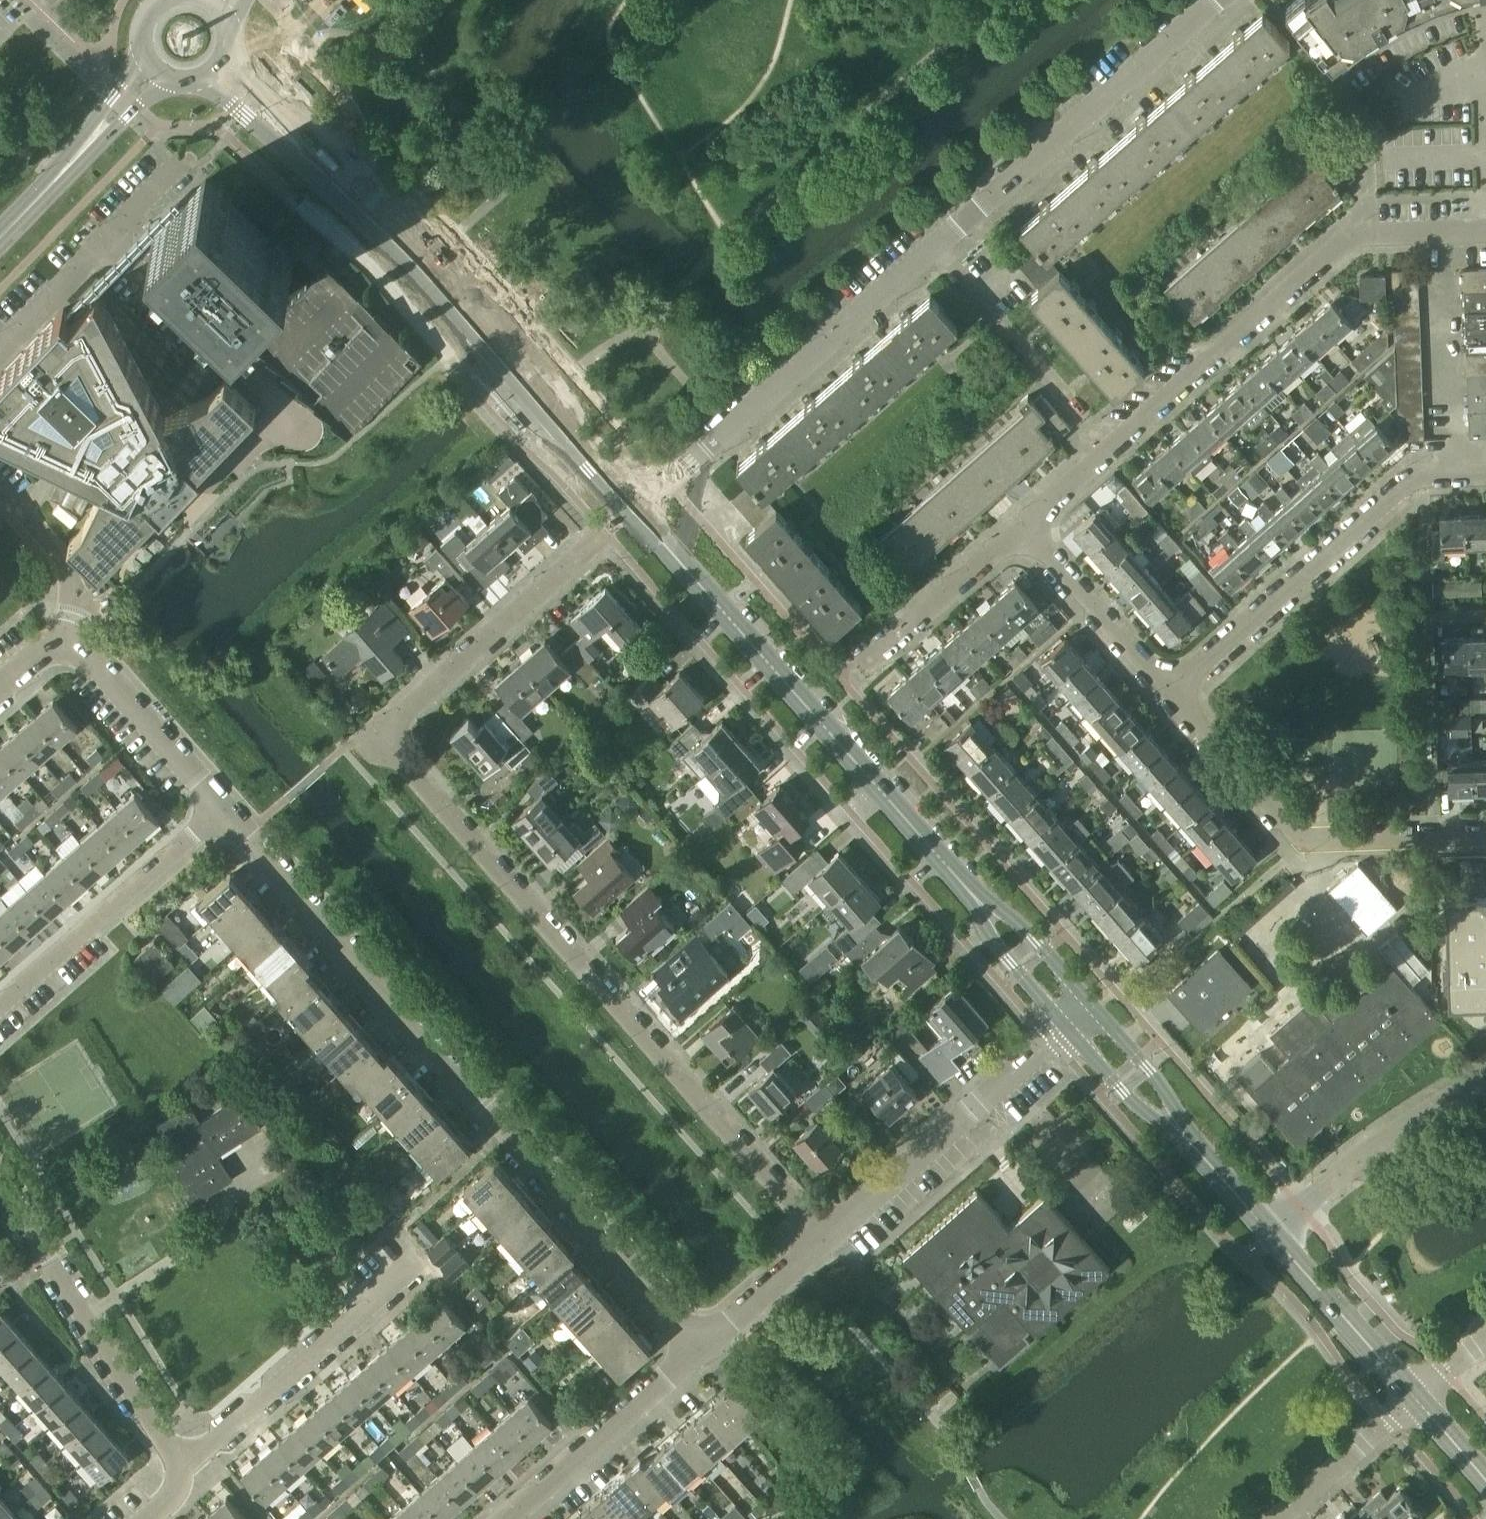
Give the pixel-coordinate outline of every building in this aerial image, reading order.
[(1419,0),(1295,0),(1288,6),(1332,56),(1365,30),(1363,28),(1379,18),(1395,8),(1396,11),(1419,0)] [(1241,84),(1289,41),(1263,12),(1243,30),(1242,29),(1241,30),(1239,27),(1232,33),(1234,36),(1233,37),(1233,38),(1215,54),(1241,84)] [(1192,127),(1241,84),(1215,54),(1196,71),(1195,70),(1193,72),(1191,70),(1184,76),(1186,78),(1184,79),(1185,80),(1166,98),(1192,127)] [(1144,170),(1192,127),(1166,98),(1146,115),(1146,114),(1144,115),(1142,113),(1136,119),(1138,121),(1136,122),(1137,123),(1117,140),(1144,170)] [(1096,212),(1144,170),(1117,140),(1098,157),(1097,157),(1096,158),(1094,155),(1088,161),(1090,163),(1088,165),(1089,166),(1069,183),(1096,212)] [(1195,318),(1340,190),(1339,189),(1355,174),(1326,141),(1318,148),(1317,148),(1312,142),(1303,150),(1308,156),(1311,160),(1168,287),(1195,318)] [(293,262),(271,241),(205,177),(153,232),(240,317),(260,296),(265,291),(293,262)] [(1047,255),(1096,212),(1069,183),(1050,200),(1050,199),(1048,200),(1046,198),(1039,204),(1041,206),(1040,208),(1021,225),(1035,241),(1043,250),(1047,255)] [(1023,268),(1043,250),(1035,241),(1015,259),(1023,268)] [(1051,260),(1047,255),(1043,250),(1023,268),(1031,278),(1051,260)] [(1039,287),(1060,269),(1051,260),(1031,278),(1039,287)] [(405,343),(391,326),(389,327),(375,310),(373,311),(359,294),(357,296),(342,279),(341,280),(326,263),(283,308),(265,291),(260,296),(278,313),(249,343),(267,357),(265,358),(283,373),(281,374),(299,388),(297,390),(315,404),(314,405),(331,419),(330,421),(348,435),(422,359),(407,341),(405,343)] [(1463,269),(1468,436),(1485,435),(1485,268),(1463,269)] [(1060,269),(1039,287),(1029,296),(1072,345),(1103,318),(1060,269)] [(1419,281),(1419,274),(1418,269),(1393,270),(1393,281),(1419,281)] [(1385,296),(1384,274),(1360,274),(1361,296),(1385,296)] [(1419,293),(1419,285),(1419,281),(1393,281),(1394,293),(1419,293)] [(106,479),(83,524),(73,535),(69,540),(100,570),(100,569),(115,554),(119,557),(181,492),(201,472),(195,467),(237,423),(239,425),(256,409),(255,409),(225,378),(210,393),(165,417),(150,388),(107,307),(97,289),(97,290),(71,316),(65,310),(64,309),(65,309),(63,307),(0,373),(0,387),(1,388),(0,389),(0,427),(106,479)] [(908,367),(957,324),(930,293),(929,295),(929,296),(911,312),(910,311),(908,312),(906,310),(900,316),(902,318),(900,319),(901,320),(882,337),(908,367)] [(1419,304),(1419,297),(1419,293),(1394,293),(1394,304),(1419,304)] [(1351,322),(1332,300),(1313,316),(1332,338),(1351,322)] [(1420,315),(1419,308),(1419,304),(1394,304),(1394,315),(1420,315)] [(1420,327),(1420,320),(1420,315),(1394,315),(1395,327),(1420,327)] [(1332,338),(1313,316),(1295,332),(1314,354),(1332,338)] [(1146,366),(1103,318),(1072,345),(1115,394),(1146,366)] [(1360,369),(1388,344),(1388,326),(1356,354),(1357,355),(1351,360),(1360,369)] [(1420,338),(1420,330),(1420,327),(1395,327),(1395,338),(1420,338)] [(1314,354),(1295,332),(1277,348),(1296,370),(1314,354)] [(860,410),(908,367),(882,337),(863,354),(862,353),(860,355),(858,353),(852,358),(854,360),(852,362),(853,362),(834,380),(860,410)] [(1421,349),(1420,342),(1420,338),(1395,338),(1395,347),(1395,349),(1421,349)] [(1395,347),(1363,375),(1384,398),(1396,388),(1396,384),(1396,372),(1396,361),(1395,349),(1395,347)] [(1296,370),(1277,348),(1259,364),(1278,386),(1296,370)] [(1421,361),(1421,353),(1421,349),(1395,349),(1396,361),(1421,361)] [(1421,372),(1421,364),(1421,361),(1396,361),(1396,372),(1421,372)] [(1278,386),(1259,364),(1241,380),(1260,402),(1278,386)] [(1342,385),(1333,375),(1326,366),(1319,372),(1336,391),(1342,385)] [(1349,379),(1340,370),(1333,375),(1342,385),(1349,379)] [(1422,383),(1421,375),(1421,372),(1396,372),(1396,384),(1422,383)] [(812,452),(860,410),(834,380),(814,397),(814,396),(812,397),(810,395),(803,401),(805,403),(803,405),(804,406),(785,422),(812,452)] [(1241,380),(1223,396),(1242,418),(1250,426),(1268,410),(1260,402),(1241,380)] [(1422,394),(1422,387),(1422,383),(1396,384),(1396,388),(1397,395),(1422,394)] [(910,569),(1055,441),(1054,440),(1070,426),(1041,393),(1033,399),(1028,393),(1019,401),(1024,407),(1023,407),(1028,412),(883,539),(910,569)] [(1422,406),(1422,398),(1422,394),(1397,395),(1397,406),(1422,406)] [(1242,418),(1223,396),(1205,412),(1224,434),(1242,418)] [(1344,409),(1335,400),(1328,406),(1337,416),(1344,409)] [(1313,411),(1304,402),(1297,408),(1306,417),(1313,411)] [(1422,417),(1422,409),(1422,406),(1397,406),(1397,418),(1422,417)] [(1306,417),(1297,408),(1291,413),(1300,423),(1306,417)] [(1224,434),(1205,412),(1187,428),(1206,450),(1224,434)] [(1393,444),(1367,414),(1349,430),(1356,438),(1375,459),(1382,454),(1386,455),(1393,450),(1392,445),(1393,444)] [(1329,430),(1317,416),(1310,422),(1322,436),(1329,430)] [(1423,428),(1423,420),(1422,417),(1397,418),(1398,429),(1423,428)] [(764,495),(812,452),(785,422),(766,439),(766,438),(764,440),(762,437),(755,444),(757,446),(756,447),(756,448),(739,464),(738,463),(737,464),(752,481),(760,490),(764,495)] [(1322,436),(1310,422),(1304,427),(1316,441),(1322,436)] [(1263,427),(1256,433),(1261,439),(1261,440),(1270,449),(1288,433),(1279,423),(1268,433),(1263,427)] [(1211,456),(1206,450),(1187,428),(1169,444),(1188,466),(1194,472),(1211,456)] [(1423,440),(1423,432),(1423,428),(1398,429),(1398,440),(1423,440)] [(1349,430),(1332,446),(1338,453),(1338,454),(1357,476),(1364,469),(1369,471),(1375,465),(1374,461),(1375,459),(1356,438),(1349,430)] [(1270,449),(1261,440),(1255,445),(1264,455),(1270,449)] [(1188,466),(1169,444),(1151,460),(1170,481),(1188,466)] [(1281,448),(1274,454),(1282,464),(1287,468),(1293,462),(1289,458),(1281,448)] [(507,451),(500,457),(508,465),(515,459),(507,451)] [(1357,476),(1338,454),(1329,462),(1320,451),(1311,459),(1313,462),(1339,491),(1357,476)] [(1274,454),(1268,459),(1276,469),(1281,474),(1287,468),(1282,464),(1274,454)] [(1170,481),(1151,460),(1133,476),(1152,497),(1170,481)] [(1339,491),(1313,462),(1295,478),(1302,486),(1321,507),(1328,501),(1332,503),(1339,497),(1338,493),(1339,491)] [(1241,475),(1232,465),(1225,471),(1234,481),(1241,475)] [(1216,497),(1234,481),(1225,471),(1219,477),(1223,480),(1210,491),(1216,497)] [(1255,471),(1240,484),(1251,497),(1266,484),(1255,471)] [(60,501),(70,479),(61,474),(51,496),(60,501)] [(510,504),(488,523),(510,548),(517,541),(525,550),(540,538),(532,528),(548,514),(515,476),(498,491),(510,504)] [(741,508),(760,490),(752,481),(732,499),(741,508)] [(1116,492),(1137,517),(1147,508),(1125,483),(1116,492)] [(1283,483),(1274,491),(1284,502),(1303,524),(1310,517),(1314,519),(1321,513),(1320,509),(1321,507),(1302,486),(1293,494),(1283,483)] [(81,511),(92,489),(83,485),(72,507),(81,511)] [(1237,485),(1228,493),(1238,504),(1247,496),(1237,485)] [(769,500),(764,495),(760,490),(741,508),(749,517),(769,500)] [(1205,507),(1196,497),(1190,503),(1198,513),(1205,507)] [(1303,524),(1284,502),(1275,509),(1266,499),(1257,507),(1266,517),(1285,539),(1303,524)] [(757,526),(777,509),(769,500),(749,517),(757,526)] [(1198,513),(1190,503),(1183,509),(1192,518),(1198,513)] [(1112,530),(1119,523),(1103,505),(1074,530),(1090,549),(1112,530)] [(820,557),(777,509),(757,526),(746,536),(789,584),(820,557)] [(1217,521),(1209,512),(1202,517),(1211,527),(1217,521)] [(1464,515),(1465,545),(1485,544),(1485,514),(1464,515)] [(1285,539),(1266,517),(1257,525),(1248,515),(1239,523),(1248,533),(1267,555),(1274,549),(1278,551),(1285,545),(1284,541),(1285,539)] [(1465,545),(1464,515),(1440,516),(1440,528),(1433,529),(1434,558),(1445,558),(1445,546),(1465,545)] [(1211,527),(1202,517),(1196,523),(1205,533),(1211,527)] [(502,554),(510,548),(488,523),(466,542),(456,531),(441,545),(457,562),(462,558),(477,576),(486,568),(495,577),(511,563),(502,554)] [(1267,555),(1248,533),(1239,541),(1227,528),(1218,535),(1230,549),(1250,571),(1267,555)] [(1106,566),(1127,547),(1112,530),(1090,549),(1106,566)] [(421,531),(412,539),(417,544),(423,545),(429,540),(421,531)] [(1164,547),(1174,539),(1168,532),(1158,541),(1164,547)] [(1169,554),(1179,545),(1174,539),(1164,547),(1169,554)] [(468,601),(455,587),(465,578),(438,547),(424,559),(433,570),(437,566),(445,575),(410,606),(433,632),(468,601)] [(1122,584),(1143,565),(1150,559),(1143,551),(1137,551),(1133,554),(1127,547),(1106,566),(1122,584)] [(1250,571),(1230,549),(1212,565),(1231,587),(1250,571)] [(862,606),(820,557),(789,584),(832,633),(862,606)] [(1138,603),(1160,584),(1143,565),(1122,584),(1138,603)] [(1195,584),(1205,575),(1200,569),(1190,578),(1195,584)] [(1222,594),(1205,575),(1195,584),(1212,602),(1222,594)] [(1039,606),(1015,580),(996,597),(1020,623),(1039,606)] [(1480,593),(1480,581),(1467,582),(1467,594),(1480,593)] [(1467,594),(1467,582),(1435,583),(1435,595),(1467,594)] [(1154,621),(1175,602),(1160,584),(1138,603),(1154,621)] [(590,638),(607,623),(623,640),(639,626),(605,586),(570,617),(583,632),(573,641),(589,659),(600,650),(590,638)] [(1175,602),(1154,621),(1170,639),(1172,637),(1174,639),(1178,640),(1183,635),(1183,632),(1181,629),(1191,620),(1205,608),(1189,590),(1175,602)] [(1020,623),(996,597),(979,612),(1002,639),(1020,623)] [(390,643),(406,628),(382,601),(343,635),(345,637),(324,656),(339,672),(359,654),(381,677),(403,658),(390,643)] [(1002,639),(979,612),(961,628),(984,654),(1002,639)] [(1038,645),(1057,628),(1048,618),(1030,635),(1038,645)] [(984,654),(961,628),(943,644),(966,670),(984,654)] [(1467,638),(1468,668),(1484,667),(1484,680),(1485,679),(1485,637),(1467,638)] [(1055,678),(1080,656),(1064,638),(1039,660),(1055,678)] [(1468,668),(1467,638),(1444,638),(1445,669),(1468,668)] [(545,687),(573,663),(589,681),(599,672),(573,642),(558,655),(545,639),(521,660),(545,687)] [(966,670),(943,644),(924,660),(948,687),(966,670)] [(1028,654),(1019,644),(1012,650),(1021,660),(1028,654)] [(1021,660),(1012,650),(1006,656),(1014,666),(1021,660)] [(1071,696),(1096,674),(1080,656),(1055,678),(1071,696)] [(517,712),(545,687),(521,660),(497,682),(510,697),(496,709),(522,739),(533,730),(517,712)] [(948,687),(924,660),(907,676),(930,703),(948,687)] [(1040,692),(1031,682),(1032,681),(1022,670),(1013,678),(1032,699),(1040,692)] [(673,724),(703,698),(679,672),(663,686),(652,674),(628,694),(640,707),(650,699),(673,724)] [(1087,714),(1112,692),(1096,674),(1071,696),(1087,714)] [(930,703),(907,676),(888,692),(912,719),(930,703)] [(992,686),(983,676),(976,682),(985,692),(992,686)] [(985,692),(976,682),(970,688),(979,698),(985,692)] [(1048,701),(1040,692),(1032,699),(1040,708),(1048,701)] [(1103,732),(1128,710),(1112,692),(1087,714),(1103,732)] [(1470,710),(1469,698),(1460,699),(1460,711),(1470,710)] [(1483,710),(1482,698),(1469,698),(1470,710),(1483,710)] [(77,726),(53,699),(34,715),(58,742),(77,726)] [(947,708),(940,714),(949,724),(956,718),(947,708)] [(469,717),(451,734),(484,772),(502,756),(511,767),(521,759),(527,766),(536,758),(530,751),(531,749),(522,739),(496,709),(477,726),(469,717)] [(1119,750),(1144,728),(1128,710),(1103,732),(1119,750)] [(1470,713),(1437,715),(1438,732),(1471,731),(1470,729),(1470,717),(1470,713)] [(932,739),(949,724),(940,714),(923,729),(932,739)] [(58,742),(34,715),(16,731),(40,758),(58,742)] [(1484,729),(1483,717),(1470,717),(1470,729),(1484,729)] [(992,745),(989,742),(994,738),(994,734),(980,719),(976,718),(972,722),(971,721),(945,743),(967,768),(992,745)] [(1071,728),(1063,718),(1055,725),(1064,735),(1071,728)] [(713,766),(741,742),(722,721),(710,731),(702,731),(694,722),(653,758),(660,766),(673,755),(678,761),(687,753),(697,764),(705,757),(713,766)] [(1052,734),(1043,724),(1036,731),(1044,741),(1052,734)] [(1080,737),(1071,728),(1064,735),(1072,744),(1080,737)] [(1135,768),(1160,746),(1144,728),(1119,750),(1135,768)] [(16,731),(0,746),(0,749),(22,774),(40,758),(16,731)] [(713,766),(705,773),(714,783),(724,794),(715,802),(726,816),(755,791),(747,783),(747,774),(760,763),(741,742),(713,766)] [(1013,769),(992,745),(967,768),(988,792),(1013,769)] [(1151,786),(1176,764),(1160,746),(1135,768),(1151,786)] [(1073,758),(1064,748),(1057,755),(1065,765),(1073,758)] [(0,749),(0,785),(4,789),(22,774),(0,749)] [(92,765),(102,756),(96,749),(86,758),(92,765)] [(1103,764),(1095,754),(1087,761),(1095,771),(1103,764)] [(1472,760),(1473,790),(1485,790),(1485,759),(1472,760)] [(1473,790),(1472,760),(1448,760),(1449,791),(1473,790)] [(1112,773),(1103,764),(1095,771),(1104,780),(1112,773)] [(1167,804),(1192,782),(1176,764),(1151,786),(1167,804)] [(550,805),(556,800),(547,789),(557,780),(548,769),(527,788),(536,798),(512,819),(531,841),(559,816),(550,805)] [(1034,792),(1013,769),(988,792),(1009,815),(1034,792)] [(96,786),(105,778),(99,770),(89,779),(96,786)] [(639,772),(631,779),(637,787),(643,782),(643,777),(639,772)] [(66,788),(76,780),(69,773),(60,781),(66,788)] [(1095,782),(1086,773),(1078,780),(1087,789),(1095,782)] [(86,795),(96,786),(89,779),(80,787),(86,795)] [(56,797),(66,788),(60,781),(50,789),(56,797)] [(1183,822),(1208,800),(1192,782),(1167,804),(1183,822)] [(791,834),(809,819),(779,786),(755,807),(779,833),(763,847),(780,866),(802,847),(791,834)] [(1135,800),(1127,790),(1119,797),(1127,807),(1135,800)] [(158,819),(134,792),(116,808),(139,835),(158,819)] [(1056,817),(1034,792),(1009,815),(1030,840),(1056,817)] [(1116,806),(1107,797),(1100,804),(1108,813),(1116,806)] [(1144,809),(1135,800),(1127,807),(1136,816),(1144,809)] [(1199,839),(1223,818),(1208,800),(1183,822),(1199,839)] [(61,818),(71,809),(64,801),(54,810),(61,818)] [(644,802),(638,808),(648,819),(654,813),(644,802)] [(30,820),(39,812),(33,805),(24,813),(30,820)] [(139,835),(116,808),(98,824),(121,851),(139,835)] [(51,826),(61,818),(54,810),(44,818),(51,826)] [(20,829),(30,820),(24,813),(14,821),(20,829)] [(583,852),(604,833),(595,822),(584,832),(575,821),(569,827),(559,816),(531,841),(550,862),(574,841),(583,852)] [(1077,841),(1056,817),(1030,840),(1051,864),(1077,841)] [(1215,858),(1240,836),(1223,818),(1199,839),(1215,858)] [(1137,830),(1128,821),(1121,827),(1129,837),(1137,830)] [(121,851),(98,824),(80,840),(103,867),(121,851)] [(1167,836),(1159,826),(1151,833),(1159,843),(1167,836)] [(24,850),(34,841),(27,834),(18,842),(24,850)] [(634,875),(615,854),(620,850),(607,835),(576,862),(589,876),(574,890),(593,911),(634,875)] [(1183,854),(1167,836),(1159,843),(1175,860),(1183,854)] [(1231,876),(1256,854),(1240,836),(1215,858),(1231,876)] [(103,867),(80,840),(62,856),(85,883),(103,867)] [(1098,865),(1077,841),(1051,864),(1072,887),(1098,865)] [(15,858),(24,850),(18,842),(8,850),(15,858)] [(1158,854),(1150,845),(1142,851),(1150,861),(1158,854)] [(830,901),(859,876),(839,853),(823,866),(812,853),(782,880),(793,892),(810,878),(830,901)] [(1199,872),(1183,854),(1175,860),(1191,879),(1199,872)] [(85,883),(62,856),(44,872),(67,899),(85,883)] [(1119,889),(1134,876),(1118,858),(1112,863),(1107,857),(1098,865),(1072,887),(1094,912),(1119,889)] [(1358,863),(1329,889),(1367,933),(1397,907),(1358,863)] [(1179,878),(1171,869),(1163,876),(1172,885),(1179,878)] [(67,899),(44,872),(26,888),(49,914),(67,899)] [(213,916),(244,888),(230,873),(199,900),(213,916)] [(875,925),(865,913),(880,899),(859,876),(830,901),(850,924),(834,938),(845,951),(875,925)] [(1214,905),(1232,889),(1224,880),(1206,895),(1214,905)] [(673,926),(654,905),(661,899),(649,884),(619,910),(630,924),(615,937),(635,959),(673,926)] [(49,914),(26,888),(8,903),(31,930),(49,914)] [(226,931),(257,904),(244,888),(213,916),(226,931)] [(1141,913),(1119,889),(1094,912),(1115,936),(1141,913)] [(1448,1006),(1485,1005),(1485,897),(1476,897),(1476,896),(1463,896),(1463,897),(1445,898),(1448,1006)] [(1199,901),(1178,919),(1187,929),(1192,935),(1213,917),(1208,910),(1199,901)] [(8,903),(0,910),(0,931),(13,946),(31,930),(8,903)] [(239,946),(270,918),(257,904),(226,931),(239,946)] [(761,910),(755,904),(746,912),(752,918),(761,910)] [(1162,937),(1141,913),(1115,936),(1136,960),(1162,937)] [(252,960),(283,933),(270,918),(239,946),(252,960)] [(930,963),(933,960),(911,936),(909,938),(899,926),(889,935),(883,934),(875,925),(845,951),(857,965),(863,958),(874,970),(878,967),(904,996),(935,969),(930,963)] [(1222,930),(1213,938),(1223,950),(1232,942),(1222,930)] [(1396,930),(1378,946),(1410,983),(1429,967),(1396,930)] [(0,931),(0,958),(13,946),(0,931)] [(266,976),(297,948),(283,933),(252,960),(266,976)] [(682,1012),(727,973),(693,933),(666,957),(678,971),(659,987),(682,1012)] [(173,961),(154,940),(135,956),(154,978),(173,961)] [(760,945),(760,952),(766,959),(775,950),(767,940),(760,945)] [(191,948),(184,954),(190,961),(197,955),(191,948)] [(276,994),(310,964),(297,948),(266,976),(278,990),(275,993),(276,994)] [(1201,1027),(1249,984),(1218,949),(1170,992),(1201,1027)] [(289,1010),(320,982),(307,967),(310,964),(276,994),(289,1010)] [(1261,1050),(1235,1072),(1298,1143),(1440,1018),(1432,1009),(1400,973),(1392,964),(1375,979),(1379,984),(1361,999),(1358,995),(1352,1000),(1355,1005),(1354,1006),(1327,975),(1309,991),(1332,1017),(1331,1019),(1311,996),(1270,1032),(1290,1055),(1276,1067),(1261,1050)] [(826,977),(814,987),(819,993),(831,982),(826,977)] [(173,978),(164,986),(172,995),(178,990),(178,984),(173,978)] [(302,1024),(333,997),(320,982),(289,1010),(302,1024)] [(987,1021),(958,988),(949,996),(946,993),(930,1006),(931,1007),(923,1013),(943,1036),(951,1029),(956,1035),(966,1026),(973,1033),(987,1021)] [(315,1039),(346,1012),(333,997),(302,1024),(315,1039)] [(760,1035),(733,1005),(701,1034),(727,1063),(760,1035)] [(907,1011),(896,1021),(903,1029),(914,1019),(907,1011)] [(328,1054),(359,1027),(346,1012),(315,1039),(328,1054)] [(940,1080),(982,1044),(973,1033),(966,1026),(956,1035),(951,1029),(943,1036),(920,1057),(940,1080)] [(342,1069),(372,1042),(359,1027),(328,1054),(342,1069)] [(902,1040),(896,1046),(903,1054),(909,1049),(902,1040)] [(796,1091),(774,1066),(791,1052),(781,1041),(759,1060),(768,1070),(748,1088),(770,1113),(778,1107),(778,1108),(781,1105),(780,1104),(796,1091)] [(355,1085),(359,1082),(390,1054),(389,1053),(385,1057),(372,1042),(342,1069),(355,1085)] [(907,1083),(918,1074),(895,1048),(884,1058),(890,1064),(862,1088),(888,1118),(917,1094),(907,1083)] [(372,1096),(403,1069),(390,1054),(359,1082),(372,1096)] [(292,1065),(286,1070),(296,1081),(302,1076),(292,1065)] [(385,1111),(416,1084),(403,1069),(372,1096),(385,1111)] [(837,1074),(827,1082),(836,1092),(842,1087),(842,1080),(837,1074)] [(303,1077),(298,1082),(303,1087),(308,1083),(303,1077)] [(814,1111),(833,1093),(824,1083),(804,1100),(814,1111)] [(398,1126),(429,1099),(416,1084),(385,1111),(398,1126)] [(221,1151),(241,1138),(237,1131),(240,1129),(241,1129),(256,1119),(256,1120),(258,1119),(242,1094),(201,1120),(189,1102),(157,1123),(171,1146),(175,1144),(187,1162),(180,1166),(175,1169),(191,1193),(189,1194),(195,1203),(208,1195),(206,1193),(227,1180),(228,1180),(232,1177),(217,1154),(221,1152),(221,1151)] [(324,1094),(316,1100),(322,1107),(329,1100),(324,1094)] [(411,1142),(443,1114),(429,1099),(398,1126),(411,1142)] [(424,1156),(455,1129),(443,1114),(411,1142),(424,1156)] [(839,1146),(817,1120),(794,1140),(816,1165),(839,1146)] [(438,1172),(469,1144),(455,1129),(424,1156),(438,1172)] [(335,1157),(323,1167),(334,1180),(346,1170),(335,1157)] [(477,1204),(508,1176),(495,1161),(463,1189),(477,1204)] [(347,1176),(337,1184),(346,1194),(355,1186),(347,1176)] [(491,1220),(522,1192),(508,1176),(477,1204),(491,1220)] [(1035,1332),(1109,1267),(1044,1193),(1008,1225),(977,1189),(903,1254),(968,1328),(974,1322),(978,1327),(972,1332),(999,1364),(1029,1338),(1024,1332),(1030,1326),(1035,1332)] [(503,1234),(535,1207),(522,1192),(491,1220),(503,1234)] [(359,1214),(375,1232),(376,1232),(399,1212),(383,1193),(360,1213),(359,1214)] [(517,1249),(548,1222),(535,1207),(503,1234),(517,1249)] [(421,1219),(412,1226),(418,1234),(427,1226),(421,1219)] [(530,1264),(561,1237),(548,1222),(517,1249),(530,1264)] [(444,1235),(427,1249),(440,1264),(456,1249),(444,1235)] [(540,1283),(575,1252),(561,1237),(530,1264),(542,1279),(539,1282),(540,1283)] [(553,1298),(584,1270),(571,1256),(575,1253),(575,1252),(540,1283),(553,1298)] [(566,1312),(597,1285),(584,1270),(553,1298),(566,1312)] [(579,1327),(610,1300),(597,1285),(566,1312),(579,1327)] [(466,1324),(442,1297),(423,1313),(447,1341),(466,1324)] [(593,1342),(623,1315),(610,1300),(579,1327),(593,1342)] [(17,1327),(0,1309),(0,1342),(17,1327)] [(447,1341),(423,1313),(405,1329),(429,1357),(447,1341)] [(606,1357),(637,1330),(623,1315),(593,1342),(606,1357)] [(32,1345),(17,1327),(0,1342),(0,1363),(5,1369),(32,1345)] [(429,1357),(405,1329),(386,1345),(410,1372),(429,1357)] [(620,1373),(651,1346),(637,1330),(606,1357),(620,1373)] [(21,1387),(48,1363),(32,1345),(5,1369),(21,1387)] [(410,1372),(386,1345),(368,1361),(392,1388),(410,1372)] [(485,1365),(495,1357),(487,1349),(478,1357),(485,1365)] [(535,1349),(523,1359),(532,1369),(544,1359),(535,1349)] [(392,1388),(368,1361),(350,1377),(374,1405),(392,1388)] [(37,1405),(64,1381),(48,1363),(21,1387),(37,1405)] [(487,1388),(497,1379),(490,1371),(480,1380),(487,1388)] [(458,1389),(468,1380),(461,1372),(451,1381),(458,1389)] [(374,1405),(350,1377),(332,1393),(356,1420),(374,1405)] [(478,1396),(487,1388),(480,1380),(471,1388),(478,1396)] [(762,1411),(735,1380),(719,1394),(746,1425),(762,1411)] [(53,1423),(80,1399),(64,1381),(37,1405),(53,1423)] [(448,1398),(458,1389),(451,1381),(441,1390),(448,1398)] [(356,1420),(332,1393),(314,1409),(338,1436),(356,1420)] [(746,1425),(719,1394),(704,1407),(731,1438),(746,1425)] [(552,1422),(528,1396),(510,1412),(533,1439),(552,1422)] [(68,1441),(95,1417),(80,1399),(53,1423),(68,1441)] [(451,1419),(461,1410),(454,1403),(444,1411),(451,1419)] [(421,1421),(431,1412),(424,1404),(414,1413),(421,1421)] [(731,1438),(704,1407),(689,1421),(716,1451),(731,1438)] [(338,1436),(314,1409),(296,1425),(320,1452),(338,1436)] [(441,1428),(451,1419),(444,1411),(435,1420),(441,1428)] [(533,1439),(510,1412),(492,1428),(515,1455),(533,1439)] [(412,1430),(421,1421),(414,1413),(404,1421),(412,1430)] [(6,1416),(0,1421),(0,1425),(7,1432),(14,1425),(6,1416)] [(85,1459),(112,1435),(95,1417),(68,1441),(85,1459)] [(716,1451),(689,1421),(674,1434),(701,1464),(716,1451)] [(23,1435),(14,1425),(7,1432),(15,1442),(23,1435)] [(320,1452),(296,1425),(278,1441),(302,1468),(320,1452)] [(515,1455),(492,1428),(473,1445),(496,1471),(515,1455)] [(415,1451),(425,1442),(418,1434),(408,1443),(415,1451)] [(701,1464),(674,1434),(659,1447),(686,1477),(701,1464)] [(101,1478),(128,1454),(112,1435),(85,1459),(101,1478)] [(385,1453),(395,1444),(388,1436),(378,1444),(385,1453)] [(3,1439),(0,1442),(0,1452),(3,1456),(12,1449),(3,1439)] [(302,1468),(278,1441),(260,1456),(284,1483),(302,1468)] [(406,1459),(415,1451),(408,1443),(398,1451),(406,1459)] [(376,1461),(385,1453),(378,1444),(369,1453),(376,1461)] [(496,1471),(473,1445),(455,1461),(478,1487),(496,1471)] [(686,1477),(659,1447),(644,1460),(667,1487),(670,1491),(686,1477)] [(20,1458),(12,1449),(3,1456),(12,1466),(20,1458)] [(46,1462),(38,1452),(30,1459),(38,1469),(46,1462)] [(284,1483),(260,1456),(242,1472),(266,1499),(284,1483)] [(667,1487),(644,1460),(641,1456),(625,1470),(652,1500),(667,1487)] [(478,1487),(455,1461),(437,1476),(460,1503),(478,1487)] [(55,1471),(46,1462),(38,1469),(47,1478),(55,1471)] [(379,1483),(389,1474),(382,1466),(372,1474),(379,1483)] [(349,1484),(359,1476),(352,1467),(342,1476),(349,1484)] [(652,1500),(625,1470),(610,1483),(637,1513),(652,1500)] [(370,1491),(379,1483),(372,1474),(363,1483),(370,1491)] [(43,1485),(35,1476),(27,1483),(35,1492),(43,1485)] [(340,1493),(349,1484),(342,1476),(333,1485),(340,1493)] [(460,1503),(437,1476),(419,1492),(442,1518),(460,1503)] [(610,1483),(595,1496),(616,1518),(631,1518),(637,1513),(610,1483)] [(52,1495),(43,1485),(35,1492),(43,1502),(52,1495)] [(1400,1486),(1387,1497),(1380,1490),(1358,1510),(1366,1518),(1389,1518),(1390,1518),(1414,1518),(1422,1512),(1400,1486)] [(78,1498),(70,1489),(62,1496),(70,1505),(78,1498)] [(419,1492),(401,1508),(410,1518),(442,1518),(419,1492)] [(780,1494),(765,1507),(770,1512),(788,1503),(780,1494)] [(14,1512),(0,1496),(0,1518),(6,1518),(14,1512)] [(595,1496),(580,1509),(589,1518),(616,1518),(595,1496)] [(226,1497),(208,1513),(213,1518),(246,1518),(226,1497)] [(343,1514),(352,1506),(346,1498),(336,1506),(343,1514)] [(313,1516),(323,1507),(316,1499),(306,1508),(313,1516)] [(343,1514),(336,1506),(327,1514),(331,1518),(337,1518),(343,1514)] [(313,1516),(306,1508),(296,1516),(298,1518),(310,1518),(313,1516)] [(401,1508),(388,1518),(410,1518),(401,1508)] [(580,1509),(569,1518),(589,1518),(580,1509)] [(1358,1510),(1349,1518),(1345,1513),(1338,1518),(1366,1518),(1358,1510)]
